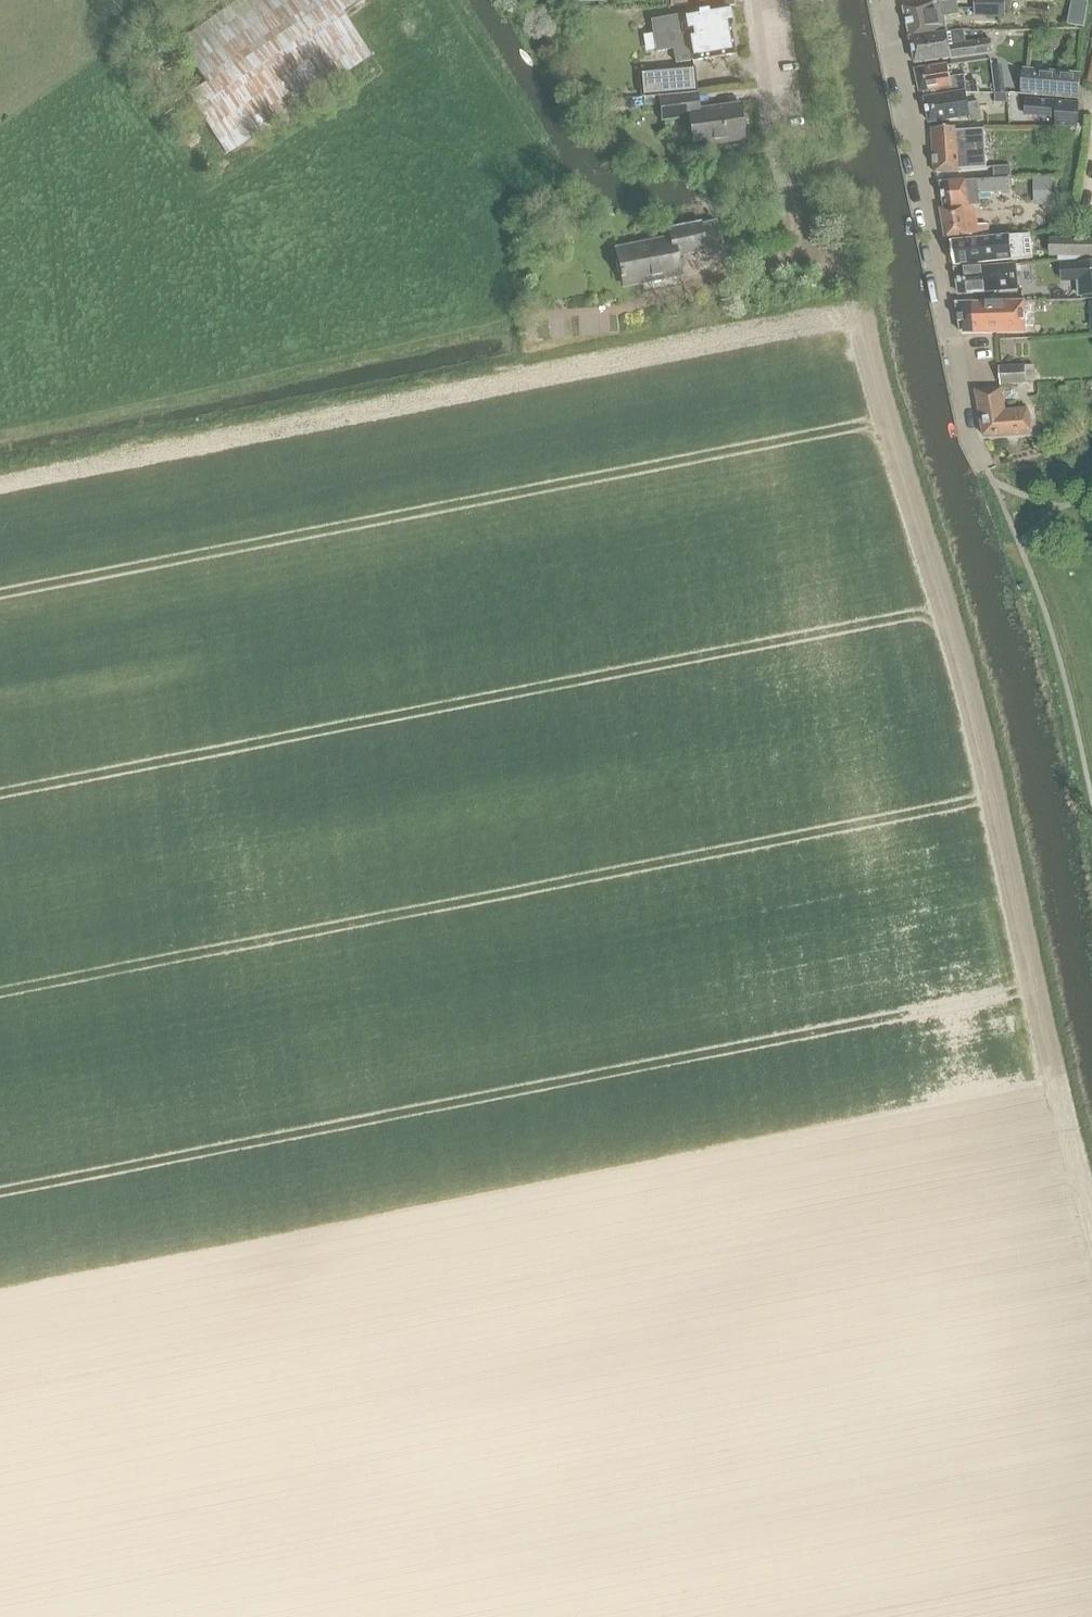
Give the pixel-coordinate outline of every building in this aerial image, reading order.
[(369,54),(341,13),(359,1),(359,0),(240,0),(177,43),(205,85),(187,97),(225,153),(369,54)] [(910,38),(944,33),(944,29),(945,26),(944,16),(959,14),(957,0),(904,8),(910,38)] [(974,15),(1005,15),(1005,0),(974,0),(974,15)] [(676,63),(734,54),(729,25),(730,25),(727,8),(691,14),(652,21),(656,52),(674,49),(676,63)] [(1088,14),(1077,11),(1074,24),(1082,27),(1084,27),(1088,14)] [(948,33),(944,33),(910,38),(916,65),(967,56),(993,52),(991,39),(966,43),(964,31),(948,33)] [(998,90),(1008,89),(1006,64),(995,65),(998,90)] [(926,98),(964,92),(963,85),(967,84),(965,75),(949,77),(947,65),(915,70),(920,92),(924,91),(926,98)] [(1080,72),(1023,68),(1020,95),(1077,100),(1080,72)] [(641,96),(695,91),(693,69),(640,73),(641,96)] [(712,91),(712,102),(721,101),(721,103),(732,103),(732,91),(712,91)] [(967,103),(964,93),(964,92),(926,98),(926,99),(925,99),(930,124),(958,119),(980,114),(978,102),(967,103)] [(708,146),(743,141),(738,105),(698,111),(695,95),(659,100),(662,121),(689,117),(692,141),(707,139),(708,146)] [(624,107),(623,98),(607,99),(608,107),(617,106),(617,108),(624,107)] [(1079,102),(1025,98),(1024,116),(1055,118),(1055,126),(1077,128),(1079,102)] [(955,128),(932,129),(935,173),(961,172),(961,170),(987,168),(984,130),(956,131),(955,128)] [(1012,176),(1011,166),(993,167),(994,178),(1012,176)] [(966,179),(942,181),(942,183),(940,183),(943,207),(939,207),(944,240),(971,236),(971,235),(990,233),(988,224),(978,225),(974,206),(981,205),(979,194),(1010,192),(1010,178),(966,181),(966,179)] [(1053,205),(1052,179),(1034,179),(1034,205),(1053,205)] [(1051,213),(1035,211),(1033,229),(1048,231),(1051,213)] [(675,256),(704,250),(699,224),(669,230),(670,239),(617,250),(622,273),(619,273),(620,279),(623,278),(624,286),(679,275),(675,256)] [(1027,259),(1026,248),(1025,235),(951,243),(955,266),(999,262),(1027,259)] [(1049,238),(1049,257),(1091,257),(1091,238),(1049,238)] [(1020,279),(1034,278),(1033,262),(1019,264),(1020,279)] [(1078,264),(1080,297),(1091,296),(1091,263),(1078,264)] [(960,294),(1018,289),(1015,265),(955,270),(960,294)] [(961,334),(1013,333),(1025,333),(1025,301),(957,304),(961,334)] [(1026,383),(1026,381),(1036,380),(1032,353),(1019,354),(1019,366),(999,368),(1000,385),(1026,383)] [(983,436),(1031,432),(1027,409),(1004,410),(1000,389),(976,391),(983,436)]
